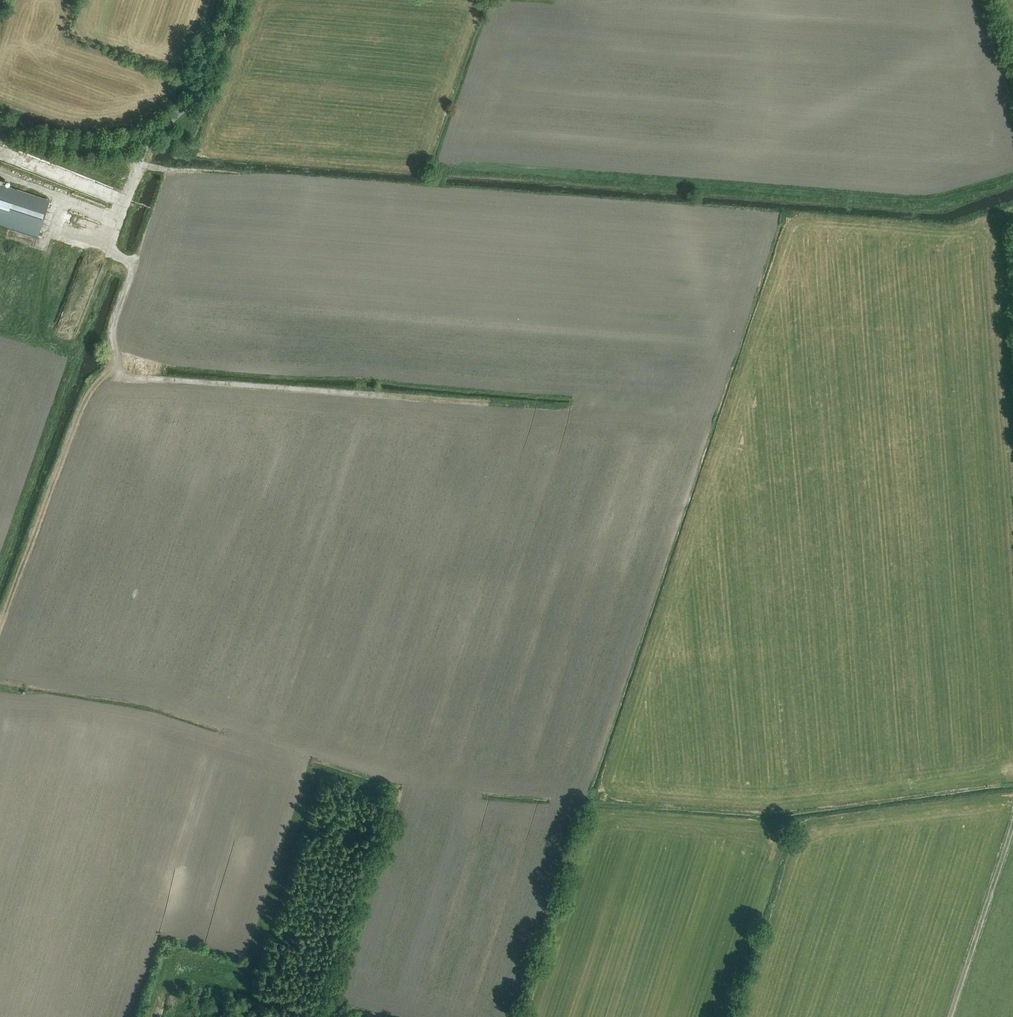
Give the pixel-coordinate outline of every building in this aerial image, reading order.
[(39,233),(49,202),(0,186),(0,221),(39,233)]
